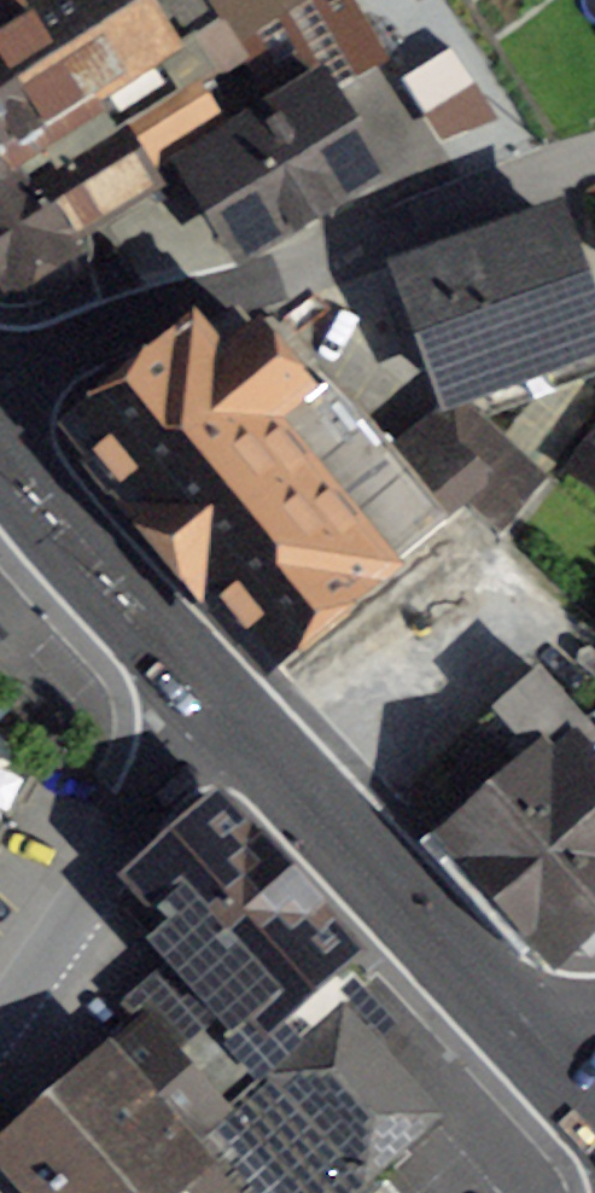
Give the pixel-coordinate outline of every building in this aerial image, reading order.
[(136,172),(109,129),(186,81),(193,93),(240,63),(200,0),(7,0),(0,5),(0,268),(10,285),(15,282),(29,305),(41,303),(92,272),(73,230),(144,186),(136,172)] [(321,19),(354,76),(386,58),(353,0),(321,19)] [(371,171),(301,57),(207,115),(213,125),(184,144),(190,154),(187,156),(246,248),(371,171)] [(186,81),(109,129),(136,172),(184,144),(213,125),(207,115),(195,95),(193,93),(186,81)] [(580,379),(594,373),(594,305),(588,307),(560,231),(554,233),(549,217),(408,269),(447,378),(474,368),(483,392),(531,375),(528,366),(549,358),(556,377),(541,397),(561,411),(525,459),(544,477),(594,408),(594,390),(580,379)] [(273,662),(445,521),(394,460),(352,408),(304,366),(287,379),(236,317),(201,335),(173,358),(171,355),(76,432),(176,554),(273,662)] [(457,408),(394,460),(445,521),(468,501),(496,527),(538,480),(457,408)] [(578,465),(594,478),(594,441),(578,465)] [(582,726),(536,676),(413,796),(541,942),(555,948),(570,945),(594,923),(594,714),(582,726)] [(218,1114),(268,1069),(330,1013),(364,983),(342,958),(347,953),(218,808),(137,880),(144,888),(125,905),(222,1012),(170,1060),(218,1114)] [(208,1159),(238,1192),(367,1192),(373,1188),(364,1178),(428,1122),(362,1049),(395,1020),(372,996),(340,1024),(330,1013),(268,1069),(218,1114),(190,1139),(208,1159)] [(208,1159),(190,1139),(218,1114),(170,1060),(148,1035),(1,1163),(28,1192),(238,1192),(208,1159)]
